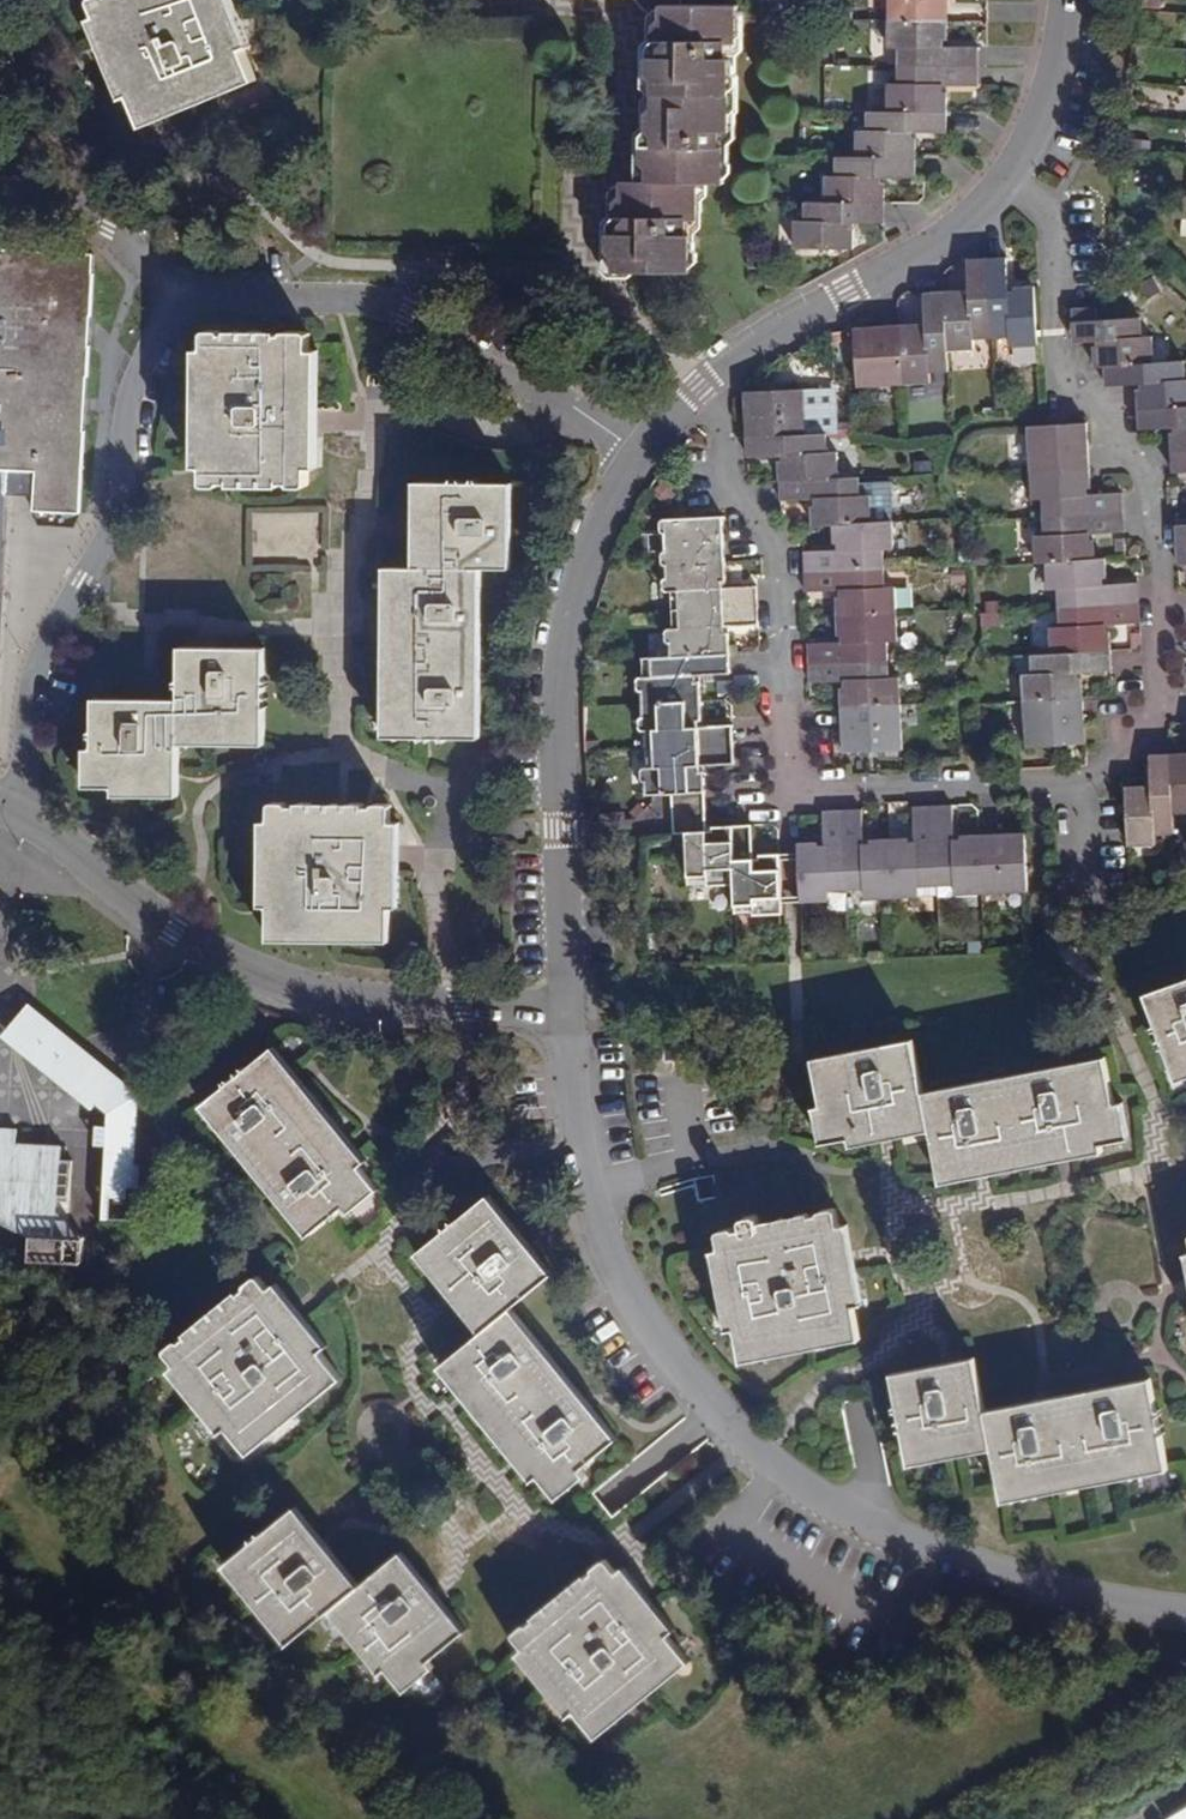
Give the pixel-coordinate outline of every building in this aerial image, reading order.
[(250,44),(231,0),(102,0),(109,17),(142,92),(153,117),(262,69),(250,44)] [(259,40),(242,0),(231,0),(250,44),(259,40)] [(645,133),(646,186),(657,186),(658,170),(651,165),(650,140),(658,134),(657,118),(666,111),(666,89),(658,83),(658,55),(667,49),(666,35),(672,29),(672,20),(689,20),(677,0),(654,0),(668,23),(661,30),(661,45),(653,51),(653,98),(660,104),(660,105),(653,110),(653,126),(645,133)] [(946,24),(946,0),(888,0),(888,24),(946,24)] [(109,17),(102,20),(134,95),(142,92),(109,17)] [(732,136),(743,136),(743,71),(739,70),(738,53),(749,53),(749,20),(689,20),(672,20),(672,29),(666,35),(667,49),(658,55),(658,83),(666,89),(666,111),(657,118),(658,134),(650,140),(651,165),(658,170),(657,186),(646,186),(633,186),(633,188),(633,192),(625,199),(625,218),(621,218),(616,221),(617,249),(622,254),(622,268),(647,268),(702,268),(701,236),(697,236),(697,220),(709,220),(709,186),(718,185),(738,186),(738,155),(733,155),(732,136)] [(733,155),(738,155),(738,186),(749,179),(749,164),(744,161),(743,146),(748,139),(749,121),(754,113),(753,82),(750,78),(750,65),(756,55),(755,39),(760,32),(759,20),(749,20),(749,53),(738,53),(739,70),(743,71),(743,136),(732,136),(733,155)] [(946,24),(888,24),(888,52),(899,51),(899,69),(977,70),(977,51),(946,52),(946,24)] [(153,117),(157,127),(266,78),(262,69),(153,117)] [(888,89),(888,115),(946,116),(946,89),(976,89),(977,70),(899,69),(899,88),(888,89)] [(857,137),(857,162),(915,162),(914,137),(946,137),(946,116),(888,115),(867,115),(867,137),(857,137)] [(825,207),(884,207),(883,183),(914,181),(915,162),(857,162),(836,161),(836,181),(825,181),(825,207)] [(697,236),(701,236),(702,268),(714,263),(714,249),(707,243),(707,232),(715,223),(715,204),(718,199),(718,185),(709,186),(709,220),(697,220),(697,236)] [(620,209),(611,214),(611,265),(622,274),(643,274),(647,268),(622,268),(622,254),(617,249),(616,221),(621,218),(625,218),(625,199),(633,192),(633,188),(625,188),(620,193),(620,209)] [(885,227),(884,207),(825,207),(805,207),(805,225),(794,226),(794,253),(853,252),(852,228),(885,227)] [(1174,209),(1174,229),(1185,230),(1185,210),(1174,209)] [(86,514),(100,256),(5,251),(3,268),(0,268),(0,717),(10,495),(11,471),(39,471),(38,496),(38,512),(86,514)] [(986,263),(990,342),(1009,340),(1009,351),(1037,349),(1032,290),(1007,292),(1006,262),(986,263)] [(942,296),(946,356),(973,355),(973,343),(990,342),(986,263),(966,265),(967,294),(942,296)] [(899,330),(903,389),(929,387),(930,377),(947,376),(946,356),(942,296),(922,297),(923,329),(899,330)] [(1104,371),(1154,368),(1153,340),(1141,341),(1140,323),(1139,322),(1095,325),(1095,312),(1071,313),(1073,346),(1094,346),(1094,372),(1104,371)] [(903,389),(899,330),(852,332),(852,337),(855,391),(903,389)] [(219,488),(316,491),(320,335),(222,333),(219,488)] [(1139,415),(1185,412),(1185,383),(1185,366),(1154,368),(1104,371),(1105,390),(1138,389),(1139,415)] [(746,442),(805,439),(802,394),(763,395),(744,396),(746,442)] [(1185,456),(1185,412),(1139,415),(1139,433),(1172,433),(1173,457),(1185,456)] [(1032,476),(1089,473),(1087,428),(1030,432),(1032,476)] [(779,485),(839,482),(838,457),(827,457),(826,438),(805,439),(746,442),(747,462),(778,461),(779,485)] [(1173,457),(1174,477),(1185,477),(1185,456),(1173,457)] [(38,496),(39,471),(11,471),(10,495),(38,496)] [(1089,473),(1032,476),(1034,504),(1043,504),(1044,522),(1124,517),(1123,495),(1091,497),(1089,473)] [(813,531),(832,529),(872,527),(871,501),(860,501),(859,481),(839,482),(779,485),(780,507),(811,505),(813,531)] [(420,574),(430,574),(433,492),(422,491),(420,574)] [(397,710),(477,711),(480,575),(488,576),(509,576),(511,493),(433,492),(430,574),(420,574),(399,574),(397,710)] [(509,576),(517,576),(518,493),(511,493),(509,576)] [(1124,517),(1044,522),(1045,542),(1036,541),(1038,569),(1048,568),(1096,566),(1094,538),(1125,537),(1124,517)] [(667,569),(725,565),(722,520),(679,523),(665,524),(667,569)] [(872,527),(832,529),(834,555),(803,557),(804,578),(883,574),(882,554),(893,554),(891,526),(872,527)] [(1177,529),(1178,548),(1185,548),(1185,529),(1177,529)] [(1178,548),(1179,569),(1185,569),(1185,548),(1178,548)] [(678,597),(679,614),(758,609),(757,591),(727,593),(726,565),(725,565),(667,569),(669,597),(678,597)] [(1059,595),(1060,613),(1140,607),(1139,589),(1109,590),(1107,565),(1096,566),(1048,568),(1050,596),(1059,595)] [(388,709),(397,710),(399,574),(390,573),(388,709)] [(835,596),(836,622),(896,619),(894,592),(883,592),(883,574),(804,578),(805,598),(835,596)] [(488,576),(480,575),(477,711),(487,712),(488,576)] [(982,601),(983,626),(1001,625),(1000,600),(982,601)] [(1140,607),(1060,613),(1061,632),(1052,632),(1053,658),(1112,655),(1111,630),(1141,629),(1140,607)] [(759,630),(758,609),(679,614),(680,633),(670,633),(671,660),(730,657),(729,632),(759,630)] [(896,619),(836,622),(837,647),(808,649),(809,668),(889,664),(888,646),(897,646),(896,619)] [(272,656),(273,647),(190,645),(189,655),(272,656)] [(188,733),(271,736),(272,656),(189,655),(188,698),(188,708),(104,706),(103,748),(102,786),(123,787),(186,788),(187,743),(188,733)] [(1025,706),(1085,702),(1084,677),(1113,675),(1112,655),(1053,658),(1032,659),(1033,679),(1023,680),(1025,706)] [(642,682),(643,708),(701,705),(700,681),(731,679),(730,657),(671,660),(651,661),(651,682),(642,682)] [(840,688),(841,712),(901,708),(900,683),(889,683),(889,664),(809,668),(810,689),(840,688)] [(104,696),(104,706),(188,708),(188,698),(104,696)] [(1085,702),(1025,706),(1027,752),(1052,750),(1086,749),(1085,702)] [(653,736),(654,752),(735,749),(734,730),(702,732),(701,705),(643,708),(644,736),(653,736)] [(901,708),(841,712),(843,756),(878,755),(903,755),(901,708)] [(271,745),(271,736),(188,733),(187,743),(271,745)] [(103,748),(95,747),(94,786),(102,786),(103,748)] [(735,749),(654,752),(655,772),(645,774),(646,799),(652,799),(671,798),(706,797),(705,770),(737,770),(735,749)] [(1174,838),(1173,818),(1170,757),(1151,758),(1152,789),(1127,790),(1129,850),(1156,848),(1157,838),(1174,838)] [(1170,757),(1173,818),(1185,817),(1185,757),(1170,757)] [(123,787),(122,796),(186,797),(186,788),(123,787)] [(394,927),(394,903),(396,820),(396,802),(284,799),(283,817),(281,901),(280,925),(394,927)] [(953,810),(934,811),(938,890),(954,890),(956,900),(983,899),(980,840),(955,841),(953,810)] [(915,844),(889,846),(892,904),(938,901),(938,890),(934,811),(913,812),(915,844)] [(737,892),(734,833),(708,834),(707,814),(672,815),(673,841),(688,841),(689,866),(689,884),(708,884),(709,893),(737,892)] [(892,904),(889,846),(864,847),(862,814),(842,816),(846,896),(865,895),(865,905),(892,904)] [(827,897),(846,896),(842,816),(823,817),(825,846),(799,848),(801,908),(827,907),(827,897)] [(271,900),(281,901),(283,817),(273,817),(271,900)] [(394,903),(403,903),(405,820),(396,820),(394,903)] [(753,832),(734,833),(737,892),(738,914),(756,914),(756,922),(783,921),(779,862),(755,862),(753,832)] [(980,840),(983,899),(1028,897),(1025,837),(980,840)] [(393,935),(394,927),(280,925),(280,933),(393,935)] [(1151,994),(1155,1006),(1185,994),(1185,981),(1151,994)] [(1155,1006),(1182,1077),(1185,1075),(1185,994),(1155,1006)] [(73,1090),(97,1064),(28,1005),(6,1031),(33,1055),(43,1044),(60,1059),(51,1070),(73,1090)] [(43,1044),(33,1055),(51,1070),(60,1059),(43,1044)] [(922,1053),(921,1046),(823,1065),(825,1072),(922,1053)] [(358,1167),(365,1161),(274,1049),(266,1055),(282,1075),(342,1147),(358,1167)] [(840,1146),(856,1143),(895,1135),(938,1126),(940,1136),(949,1181),(987,1173),(1090,1152),(1103,1150),(1131,1144),(1124,1107),(1117,1070),(934,1105),(932,1099),(922,1053),(825,1072),(833,1109),(840,1146)] [(266,1055),(207,1103),(312,1232),(343,1206),(372,1183),(358,1167),(342,1147),(282,1075),(266,1055)] [(1117,1070),(1115,1062),(932,1099),(934,1105),(1117,1070)] [(115,1079),(97,1064),(73,1090),(91,1104),(115,1079)] [(115,1079),(91,1104),(112,1123),(108,1199),(116,1200),(129,1201),(130,1193),(143,1194),(143,1168),(133,1168),(136,1098),(115,1079)] [(306,1238),(312,1232),(207,1103),(200,1109),(306,1238)] [(1131,1106),(1124,1107),(1131,1144),(1138,1143),(1131,1106)] [(831,1148),(840,1146),(833,1109),(824,1111),(831,1148)] [(7,1214),(38,1227),(37,1252),(88,1255),(90,1236),(73,1236),(74,1212),(77,1153),(66,1153),(66,1137),(22,1135),(22,1123),(0,1123),(0,1214),(7,1214)] [(856,1143),(858,1152),(940,1136),(938,1126),(895,1135),(856,1143)] [(949,1181),(951,1190),(1105,1159),(1103,1150),(1090,1152),(987,1173),(949,1181)] [(378,1190),(372,1183),(343,1206),(349,1214),(378,1190)] [(543,1273),(547,1270),(486,1192),(481,1196),(543,1273)] [(481,1323),(500,1308),(505,1303),(543,1273),(481,1196),(418,1245),(481,1323)] [(116,1200),(108,1199),(107,1223),(115,1223),(116,1200)] [(90,1236),(90,1229),(74,1212),(73,1236),(90,1236)] [(752,1331),(757,1358),(871,1334),(866,1309),(850,1231),(847,1214),(734,1236),(738,1256),(752,1331)] [(866,1309),(873,1307),(858,1229),(850,1231),(866,1309)] [(418,1245),(412,1251),(474,1329),(481,1323),(418,1245)] [(738,1256),(730,1258),(744,1332),(752,1331),(738,1256)] [(343,1375),(324,1352),(274,1290),(263,1277),(172,1352),(183,1364),(233,1426),(251,1449),(343,1375)] [(324,1352),(331,1347),(280,1285),(274,1290),(324,1352)] [(608,1443),(614,1437),(505,1303),(500,1308),(608,1443)] [(500,1308),(481,1323),(474,1329),(441,1356),(452,1369),(526,1459),(537,1473),(550,1489),(578,1467),(608,1443),(500,1308)] [(757,1358),(758,1364),(873,1342),(871,1334),(757,1358)] [(441,1356),(434,1362),(530,1479),(537,1473),(526,1459),(452,1369),(441,1356)] [(988,1368),(986,1361),(903,1377),(904,1385),(940,1378),(988,1368)] [(183,1364),(176,1370),(227,1432),(233,1426),(183,1364)] [(1174,1463),(1160,1390),(1122,1398),(1019,1417),(998,1422),(997,1414),(988,1368),(940,1378),(904,1385),(919,1460),(1002,1444),(1004,1452),(1013,1496),(1174,1463)] [(251,1449),(256,1455),(347,1381),(343,1375),(251,1449)] [(1160,1390),(1158,1382),(997,1414),(998,1422),(1019,1417),(1122,1398),(1160,1390)] [(919,1460),(920,1469),(1004,1452),(1002,1444),(919,1460)] [(1013,1496),(1014,1505),(1176,1473),(1174,1463),(1013,1496)] [(583,1474),(578,1467),(550,1489),(555,1496),(583,1474)] [(362,1585),(369,1579),(305,1502),(298,1507),(362,1585)] [(346,1598),(362,1585),(298,1507),(239,1554),(303,1634),(339,1604),(346,1598)] [(467,1629),(474,1624),(410,1546),(404,1551),(467,1629)] [(362,1585),(346,1598),(397,1660),(411,1677),(437,1656),(467,1629),(404,1551),(369,1579),(362,1585)] [(297,1639),(303,1634),(239,1554),(232,1560),(297,1639)] [(620,1570),(609,1557),(515,1633),(526,1645),(578,1709),(596,1732),(688,1655),(671,1633),(620,1570)] [(671,1633),(678,1627),(626,1565),(620,1570),(671,1633)] [(391,1666),(397,1660),(346,1598),(339,1604),(391,1666)] [(571,1715),(578,1709),(526,1645),(519,1651),(571,1715)] [(596,1732),(600,1736),(693,1661),(688,1655),(596,1732)] [(443,1663),(437,1656),(411,1677),(417,1684),(443,1663)]
